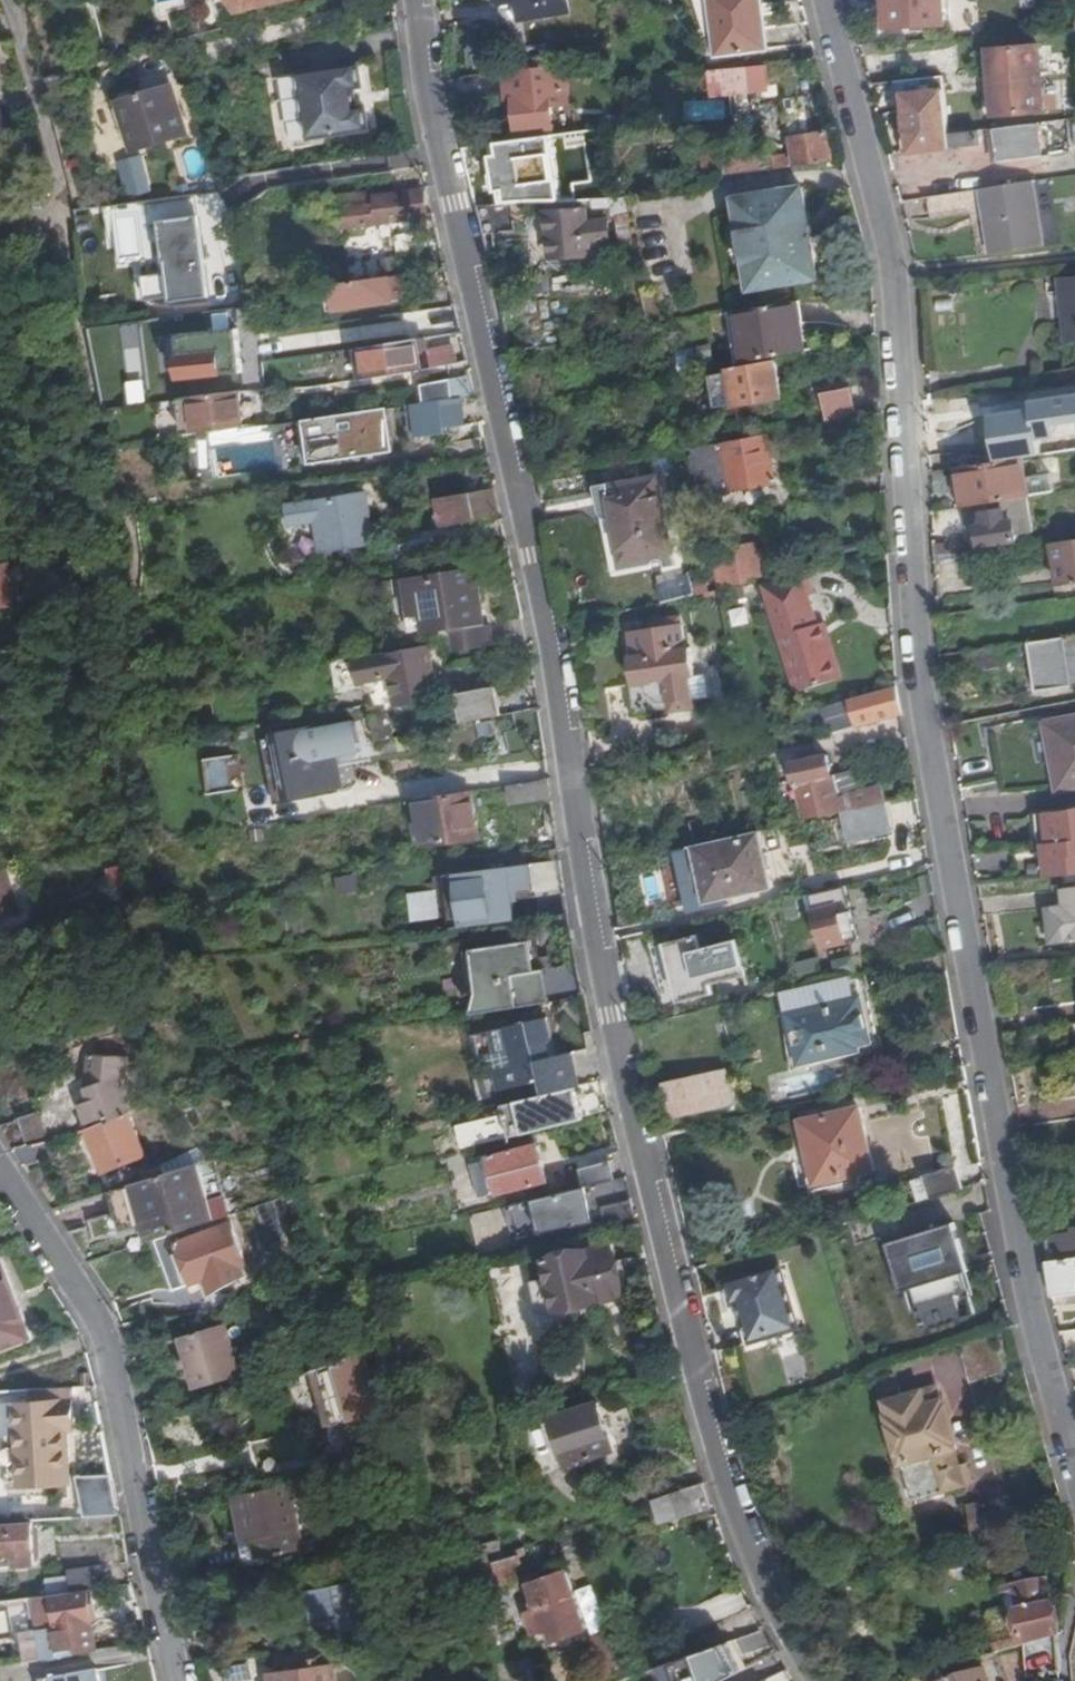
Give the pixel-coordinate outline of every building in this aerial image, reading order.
[(250,9),(248,0),(231,0),(234,13),(250,9)] [(250,9),(290,0),(248,0),(250,9)] [(501,5),(520,2),(524,21),(570,13),(567,0),(500,0),(501,5)] [(719,37),(715,0),(694,0),(707,38),(719,37)] [(719,37),(721,55),(766,50),(761,0),(715,0),(719,37)] [(943,0),(885,0),(886,28),(944,26),(943,0)] [(1040,48),(989,52),(996,118),(1045,113),(1040,48)] [(549,68),(554,128),(572,127),(571,116),(573,114),(572,92),(565,93),(563,67),(549,68)] [(555,131),(554,128),(549,68),(506,74),(508,100),(515,100),(519,135),(555,131)] [(768,69),(710,74),(712,99),(770,94),(768,69)] [(365,73),(305,77),(310,144),(370,140),(368,117),(359,117),(358,98),(367,97),(365,73)] [(943,79),(903,82),(910,152),(982,146),(981,132),(948,135),(943,79)] [(903,82),(894,83),(900,153),(910,152),(903,82)] [(174,92),(126,105),(140,150),(187,136),(174,92)] [(685,143),(684,193),(703,191),(704,180),(798,169),(835,162),(830,134),(812,137),(805,98),(786,101),(795,156),(768,159),(768,152),(705,154),(705,142),(685,143)] [(128,153),(140,150),(126,105),(115,109),(128,153)] [(1039,125),(996,132),(999,163),(1043,158),(1039,125)] [(564,202),(555,137),(500,145),(502,158),(495,159),(500,193),(508,192),(511,206),(564,202)] [(127,194),(151,188),(142,155),(118,161),(127,194)] [(1045,247),(1034,182),(981,190),(984,212),(991,256),(1045,247)] [(803,189),(738,199),(752,289),(816,279),(803,189)] [(933,220),(969,211),(964,190),(928,199),(933,220)] [(424,191),(343,202),(343,210),(329,212),(333,237),(345,236),(344,229),(426,219),(424,191)] [(634,250),(629,200),(615,200),(620,251),(634,250)] [(583,214),(550,217),(553,257),(588,254),(587,244),(609,243),(607,224),(585,225),(583,214)] [(171,304),(212,298),(201,216),(160,221),(171,304)] [(392,280),(326,289),(330,313),(396,303),(392,280)] [(1062,282),(1066,341),(1074,340),(1074,281),(1062,282)] [(791,303),(736,313),(746,363),(800,353),(791,303)] [(386,328),(388,347),(417,343),(414,323),(386,328)] [(239,332),(195,336),(197,354),(180,356),(183,378),(243,371),(239,332)] [(179,337),(180,356),(197,354),(195,336),(179,337)] [(435,371),(462,362),(455,340),(428,349),(435,371)] [(366,350),(369,378),(423,371),(419,343),(417,343),(388,347),(366,350)] [(774,365),(730,372),(713,374),(718,406),(735,404),(735,406),(780,399),(780,397),(778,387),(774,365)] [(718,406),(713,374),(697,377),(704,419),(737,414),(735,406),(735,404),(718,406)] [(473,399),(469,379),(451,382),(454,402),(458,400),(473,399)] [(422,387),(425,406),(454,402),(451,382),(422,387)] [(790,384),(778,387),(780,397),(791,396),(790,384)] [(246,428),(241,394),(183,402),(187,435),(246,428)] [(815,408),(818,424),(860,415),(856,397),(827,401),(828,406),(815,408)] [(462,427),(458,400),(454,402),(425,406),(413,408),(417,440),(446,436),(444,430),(462,427)] [(1051,403),(1055,432),(1056,434),(1074,432),(1074,400),(1051,403)] [(1055,432),(1051,403),(1041,405),(1044,434),(1055,432)] [(393,455),(388,411),(332,418),(307,421),(310,449),(312,464),(312,465),(393,455)] [(767,437),(696,450),(704,495),(775,484),(767,437)] [(970,449),(973,467),(1005,463),(1002,444),(970,449)] [(199,448),(193,449),(197,479),(203,479),(199,448)] [(310,449),(303,450),(305,465),(312,464),(310,449)] [(1005,463),(973,467),(958,470),(964,509),(1006,502),(1029,499),(1023,460),(1005,463)] [(657,480),(601,490),(605,510),(613,516),(616,516),(624,559),(670,552),(657,480)] [(495,491),(472,495),(478,523),(501,519),(495,491)] [(366,495),(289,507),(293,527),(319,523),(323,553),(375,544),(366,495)] [(443,528),(478,523),(472,495),(438,500),(443,528)] [(1029,499),(1006,502),(1008,513),(985,516),(987,526),(979,527),(982,547),(1016,542),(1014,535),(1034,532),(1029,499)] [(111,510),(101,513),(105,526),(115,523),(111,510)] [(103,540),(88,542),(91,558),(104,556),(103,540)] [(1054,546),(1059,585),(1074,583),(1074,543),(1054,546)] [(935,545),(936,562),(966,558),(965,544),(935,545)] [(0,550),(0,607),(9,606),(9,601),(22,599),(20,585),(10,587),(3,549),(0,550)] [(720,570),(724,588),(762,581),(755,550),(739,553),(742,566),(720,570)] [(477,571),(408,583),(413,615),(424,614),(427,632),(454,628),(458,651),(492,645),(488,625),(485,626),(477,571)] [(762,581),(773,620),(794,692),(840,678),(832,647),(823,648),(817,625),(812,608),(809,595),(812,594),(806,571),(762,581)] [(680,616),(657,620),(658,628),(629,632),(633,657),(630,657),(634,684),(628,685),(632,715),(671,708),(672,712),(695,708),(690,676),(694,676),(689,648),(685,648),(680,616)] [(825,622),(817,625),(823,648),(832,647),(825,622)] [(1037,691),(1074,686),(1074,638),(1031,645),(1037,691)] [(1037,691),(1031,645),(1019,647),(1026,692),(1037,691)] [(427,647),(389,655),(361,659),(365,682),(391,677),(398,705),(437,696),(427,647)] [(850,701),(856,726),(901,713),(896,687),(895,687),(850,701)] [(463,724),(500,717),(496,689),(458,696),(463,724)] [(856,726),(850,701),(824,708),(830,730),(836,728),(837,732),(856,726)] [(389,712),(371,714),(377,741),(395,738),(389,712)] [(1048,725),(1061,789),(1074,787),(1074,721),(1048,725)] [(328,728),(276,739),(287,798),(341,787),(335,758),(338,758),(343,761),(355,759),(358,753),(361,753),(355,722),(328,728)] [(838,796),(832,772),(828,754),(793,763),(805,821),(844,813),(887,803),(884,786),(860,791),(838,796)] [(208,785),(227,784),(226,759),(207,760),(208,785)] [(838,796),(860,791),(854,768),(832,772),(838,796)] [(543,781),(547,800),(553,805),(549,780),(543,781)] [(471,793),(419,801),(426,846),(478,837),(471,793)] [(887,803),(844,813),(850,842),(893,833),(887,803)] [(1049,875),(1074,872),(1074,807),(1062,811),(1035,811),(1039,844),(1046,843),(1048,854),(1046,854),(1049,875)] [(758,832),(696,846),(708,900),(769,887),(758,832)] [(462,871),(463,927),(519,925),(518,895),(536,894),(535,869),(462,871)] [(4,875),(0,876),(0,924),(16,919),(4,875)] [(455,884),(408,891),(413,923),(460,916),(455,884)] [(844,886),(810,894),(824,948),(845,942),(837,906),(848,903),(844,886)] [(1063,890),(1065,909),(1048,911),(1052,942),(1068,940),(1068,943),(1074,942),(1074,888),(1063,890)] [(910,941),(920,945),(927,926),(917,922),(910,941)] [(648,946),(663,1007),(716,994),(714,986),(749,978),(740,938),(701,948),(698,934),(648,946)] [(478,947),(480,1010),(545,1008),(543,945),(478,947)] [(9,1015),(0,993),(0,1018),(9,1015)] [(859,998),(789,1015),(800,1060),(870,1043),(859,998)] [(545,1095),(579,1087),(572,1053),(549,1058),(546,1044),(551,1043),(546,1019),(473,1036),(478,1059),(484,1058),(487,1074),(497,1073),(500,1092),(542,1082),(545,1095)] [(81,1100),(92,1129),(127,1115),(136,1111),(124,1082),(126,1059),(88,1056),(86,1089),(88,1098),(81,1100)] [(728,1073),(665,1087),(672,1119),(736,1104),(728,1073)] [(859,1109),(829,1117),(832,1126),(861,1119),(859,1109)] [(479,1145),(523,1134),(518,1110),(473,1121),(474,1125),(479,1142),(479,1145)] [(92,1129),(87,1131),(104,1174),(144,1158),(127,1115),(92,1129)] [(48,1142),(41,1116),(0,1127),(0,1129),(15,1151),(48,1142)] [(829,1117),(802,1123),(816,1185),(874,1172),(861,1119),(832,1126),(829,1117)] [(479,1142),(474,1125),(461,1128),(465,1145),(479,1142)] [(15,1151),(24,1165),(61,1156),(57,1140),(48,1142),(15,1151)] [(538,1147),(472,1163),(480,1197),(546,1181),(538,1147)] [(166,1177),(196,1167),(207,1164),(201,1149),(162,1168),(166,1177)] [(585,1186),(587,1186),(615,1179),(611,1161),(581,1168),(585,1186)] [(213,1221),(196,1167),(166,1177),(114,1192),(125,1231),(147,1224),(151,1242),(154,1241),(176,1234),(213,1221)] [(926,1180),(932,1199),(963,1190),(957,1170),(926,1180)] [(596,1221),(587,1186),(585,1186),(535,1200),(543,1234),(596,1221)] [(608,1224),(634,1218),(631,1203),(605,1211),(608,1224)] [(497,1209),(469,1217),(479,1253),(507,1245),(497,1209)] [(954,1224),(874,1247),(888,1296),(897,1293),(909,1333),(958,1319),(952,1297),(967,1292),(957,1256),(963,1254),(954,1224)] [(176,1234),(154,1241),(174,1293),(203,1283),(212,1280),(217,1292),(241,1279),(239,1270),(245,1268),(228,1225),(178,1243),(176,1234)] [(1055,1262),(1074,1259),(1074,1234),(1051,1238),(1055,1262)] [(551,1280),(532,1283),(538,1313),(621,1295),(610,1247),(547,1260),(551,1280)] [(1055,1262),(1044,1264),(1053,1302),(1074,1299),(1074,1259),(1055,1262)] [(799,1331),(780,1265),(725,1281),(732,1305),(725,1307),(732,1330),(744,1326),(751,1345),(799,1331)] [(27,1337),(0,1266),(0,1346),(27,1337)] [(225,1324),(181,1339),(198,1389),(242,1375),(225,1324)] [(381,1414),(366,1354),(312,1372),(326,1426),(381,1414)] [(80,1374),(83,1387),(92,1387),(90,1373),(80,1374)] [(940,1386),(883,1401),(901,1468),(904,1466),(913,1500),(966,1485),(956,1452),(958,1451),(940,1386)] [(70,1401),(3,1406),(5,1434),(17,1433),(20,1480),(69,1476),(67,1430),(73,1429),(70,1401)] [(597,1404),(552,1419),(568,1467),(613,1453),(597,1404)] [(116,1474),(81,1476),(83,1518),(118,1516),(116,1474)] [(704,1484),(654,1500),(662,1523),(711,1508),(708,1497),(704,1484)] [(291,1487),(236,1497),(243,1534),(254,1533),(259,1561),(303,1553),(291,1487)] [(982,1541),(972,1509),(959,1513),(969,1545),(982,1541)] [(33,1523),(0,1525),(0,1558),(14,1557),(15,1568),(36,1566),(33,1523)] [(520,1555),(494,1562),(501,1585),(527,1579),(520,1555)] [(67,1572),(70,1593),(90,1590),(106,1589),(102,1567),(67,1572)] [(566,1573),(529,1585),(539,1612),(528,1615),(534,1633),(549,1628),(553,1640),(585,1629),(566,1573)] [(1017,1614),(1023,1636),(1024,1645),(1029,1644),(1057,1635),(1057,1634),(1051,1605),(1050,1606),(1044,1582),(1002,1593),(1008,1616),(1017,1614)] [(349,1583),(306,1590),(311,1621),(339,1616),(342,1631),(356,1629),(355,1623),(366,1621),(368,1633),(385,1630),(377,1585),(350,1589),(349,1583)] [(697,1606),(706,1625),(744,1606),(735,1587),(697,1606)] [(94,1615),(90,1590),(70,1593),(41,1597),(46,1629),(50,1658),(95,1651),(89,1616),(94,1615)] [(50,1658),(46,1629),(26,1632),(31,1661),(50,1658)] [(1024,1645),(1023,1636),(993,1644),(995,1653),(1024,1645)] [(666,1655),(681,1680),(719,1680),(743,1669),(726,1641),(666,1655)] [(332,1666),(268,1673),(269,1680),(333,1680),(332,1666)] [(0,1671),(0,1680),(10,1680),(8,1669),(0,1671)] [(983,1671),(955,1680),(986,1680),(983,1671)] [(98,1672),(47,1680),(100,1680),(98,1672)]
